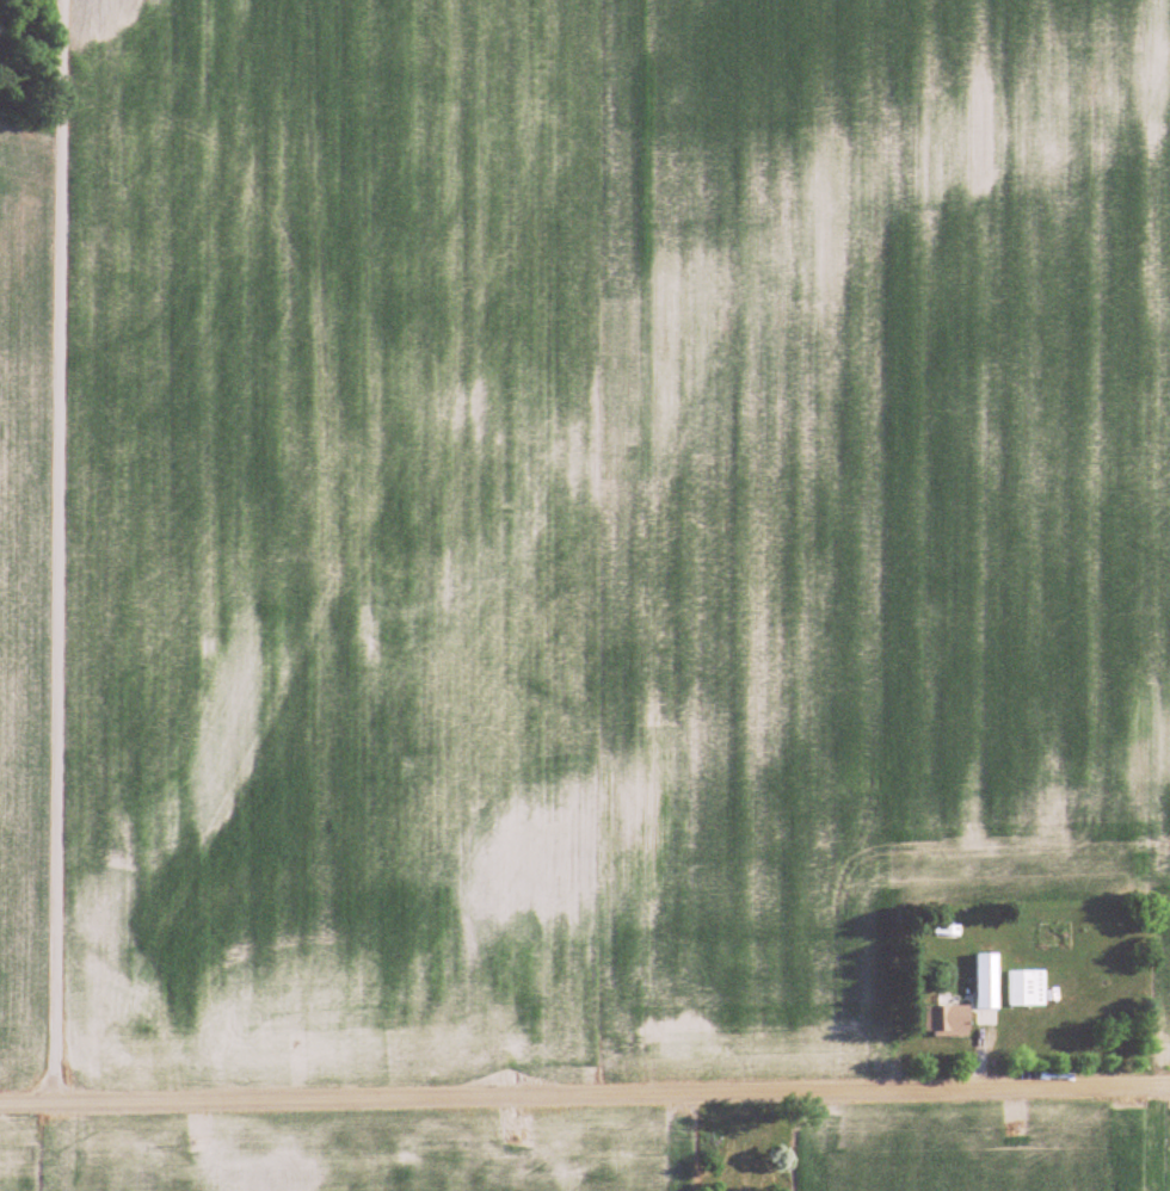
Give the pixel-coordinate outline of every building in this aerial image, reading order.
[(960,926),(935,926),(935,937),(959,938),(960,926)] [(999,954),(977,954),(977,1026),(999,1026),(999,954)] [(1046,972),(1009,972),(1009,1007),(1046,1007),(1046,972)] [(970,1006),(925,1006),(925,1036),(970,1036),(970,1006)]
